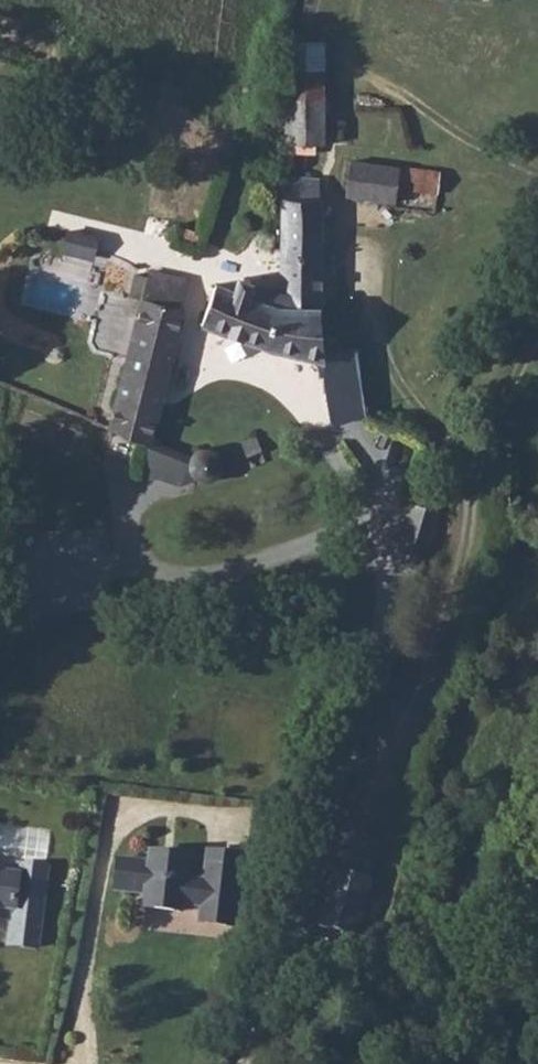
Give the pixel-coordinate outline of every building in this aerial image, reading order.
[(325,145),(329,40),(291,39),(287,144),(325,145)] [(446,173),(353,157),(350,188),(402,196),(403,183),(443,189),(446,173)] [(318,168),(279,169),(280,288),(324,294),(324,190),(317,190),(318,168)] [(67,230),(64,254),(95,258),(99,234),(67,230)] [(141,284),(117,417),(161,434),(187,302),(183,301),(188,272),(150,264),(147,285),(141,284)] [(274,333),(280,288),(254,284),(253,274),(245,268),(235,270),(233,281),(214,278),(210,312),(274,333)] [(324,294),(280,288),(274,333),(326,339),(329,418),(363,409),(357,337),(347,337),(345,325),(341,320),(324,321),(324,294)] [(179,418),(172,438),(199,447),(201,457),(208,465),(223,463),(230,455),(225,447),(215,433),(179,418)] [(275,440),(273,433),(272,428),(259,430),(250,432),(252,439),(254,446),(275,440)] [(140,473),(182,485),(190,454),(148,442),(140,473)] [(425,501),(403,494),(390,543),(414,549),(425,501)] [(234,933),(247,864),(215,857),(210,883),(191,879),(195,860),(158,852),(156,863),(126,857),(120,887),(150,893),(147,906),(184,914),(185,909),(204,913),(202,926),(234,933)] [(8,918),(5,945),(34,949),(43,871),(14,867),(12,883),(0,881),(0,917),(8,918)]
